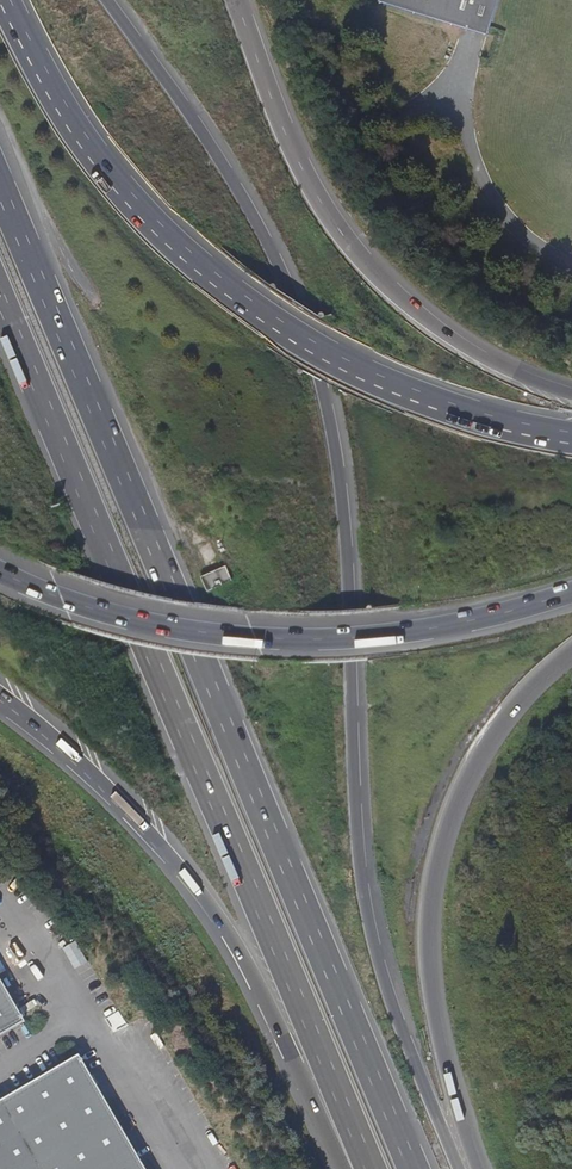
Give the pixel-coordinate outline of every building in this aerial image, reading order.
[(378,10),(487,42),(500,0),(381,0),(378,10)] [(225,566),(204,575),(200,577),(207,591),(210,590),(232,580),(225,566)] [(26,1021),(0,977),(0,1036),(26,1021)] [(80,1054),(0,1101),(0,1168),(147,1168),(80,1054)]
